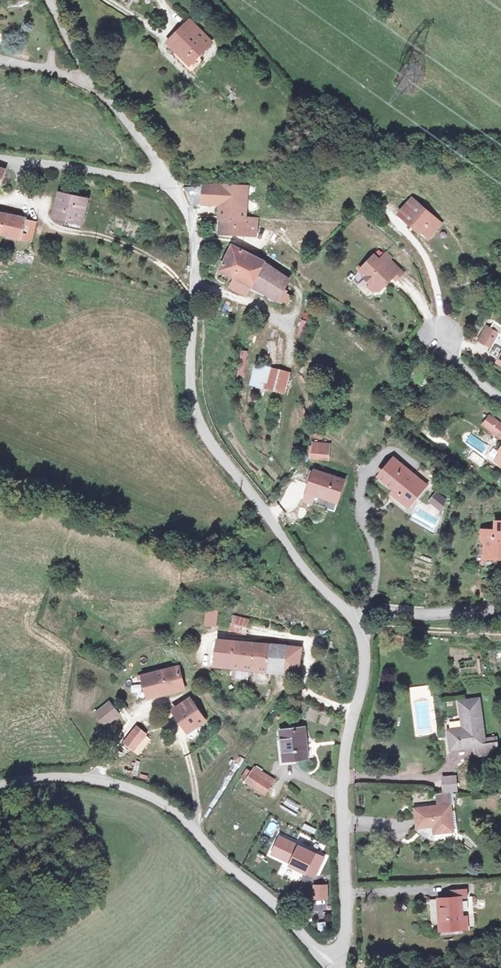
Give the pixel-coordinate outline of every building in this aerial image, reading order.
[(164,27),(186,50),(209,29),(187,5),(164,27)] [(218,226),(252,228),(253,212),(243,212),(244,182),(229,181),(224,181),(218,180),(212,180),(207,181),(197,182),(187,183),(179,182),(188,201),(199,201),(219,200),(218,226)] [(69,223),(76,201),(58,195),(52,218),(69,223)] [(409,224),(411,222),(426,235),(439,222),(411,196),(396,212),(409,224)] [(85,204),(76,201),(69,223),(80,225),(85,204)] [(19,217),(0,213),(0,233),(28,239),(31,224),(19,217)] [(278,287),(285,275),(258,256),(230,240),(217,264),(230,272),(226,280),(241,289),(247,280),(273,295),(278,287)] [(365,283),(370,288),(376,288),(387,273),(392,278),(399,271),(386,258),(388,255),(383,250),(376,258),(371,252),(356,267),(363,273),(362,275),(368,281),(365,283)] [(287,292),(278,287),(273,295),(272,296),(281,302),(287,292)] [(298,338),(306,338),(309,313),(301,312),(298,338)] [(491,326),(483,339),(496,347),(500,339),(500,332),(491,326)] [(260,361),(257,376),(261,377),(260,382),(278,387),(283,368),(260,361)] [(491,422),(485,430),(500,443),(500,430),(491,422)] [(460,440),(475,451),(481,441),(466,431),(460,440)] [(314,466),(333,465),(332,450),(313,450),(314,466)] [(472,451),(468,457),(479,464),(483,459),(472,451)] [(403,468),(392,483),(413,498),(410,503),(421,511),(433,495),(424,489),(427,484),(403,468)] [(348,488),(318,479),(309,509),(317,511),(319,502),(342,509),(348,488)] [(452,515),(455,505),(448,499),(443,507),(452,515)] [(497,518),(497,526),(483,526),(483,537),(489,542),(488,554),(500,554),(500,518),(497,518)] [(204,609),(204,626),(217,626),(217,609),(204,609)] [(231,634),(246,637),(249,625),(233,622),(231,634)] [(286,678),(286,676),(288,653),(244,647),(221,645),(219,671),(286,678)] [(288,653),(286,676),(299,677),(301,655),(288,653)] [(182,690),(177,669),(177,670),(141,680),(146,702),(182,690)] [(202,722),(188,698),(168,716),(183,738),(202,722)] [(103,727),(120,716),(110,700),(93,710),(103,727)] [(473,701),(454,703),(456,730),(442,731),(444,749),(467,747),(468,757),(491,755),(490,745),(477,746),(473,701)] [(140,741),(134,734),(122,746),(129,753),(140,741)] [(316,763),(311,734),(287,738),(292,768),(316,763)] [(237,754),(233,763),(240,766),(244,758),(237,754)] [(254,765),(243,782),(265,796),(276,779),(254,765)] [(238,787),(254,799),(258,795),(242,782),(238,787)] [(282,805),(297,813),(301,806),(286,797),(282,805)] [(433,811),(433,808),(413,811),(416,832),(433,829),(434,837),(453,835),(449,806),(436,808),(437,810),(433,811)] [(269,821),(264,834),(273,836),(277,823),(269,821)] [(304,823),(302,828),(313,834),(316,829),(304,823)] [(268,857),(316,877),(325,855),(277,835),(268,857)] [(456,837),(453,838),(454,843),(461,847),(463,839),(456,837)] [(312,884),(312,899),(327,899),(327,884),(312,884)] [(467,894),(451,896),(451,903),(439,904),(442,934),(464,932),(461,903),(468,902),(467,894)]
